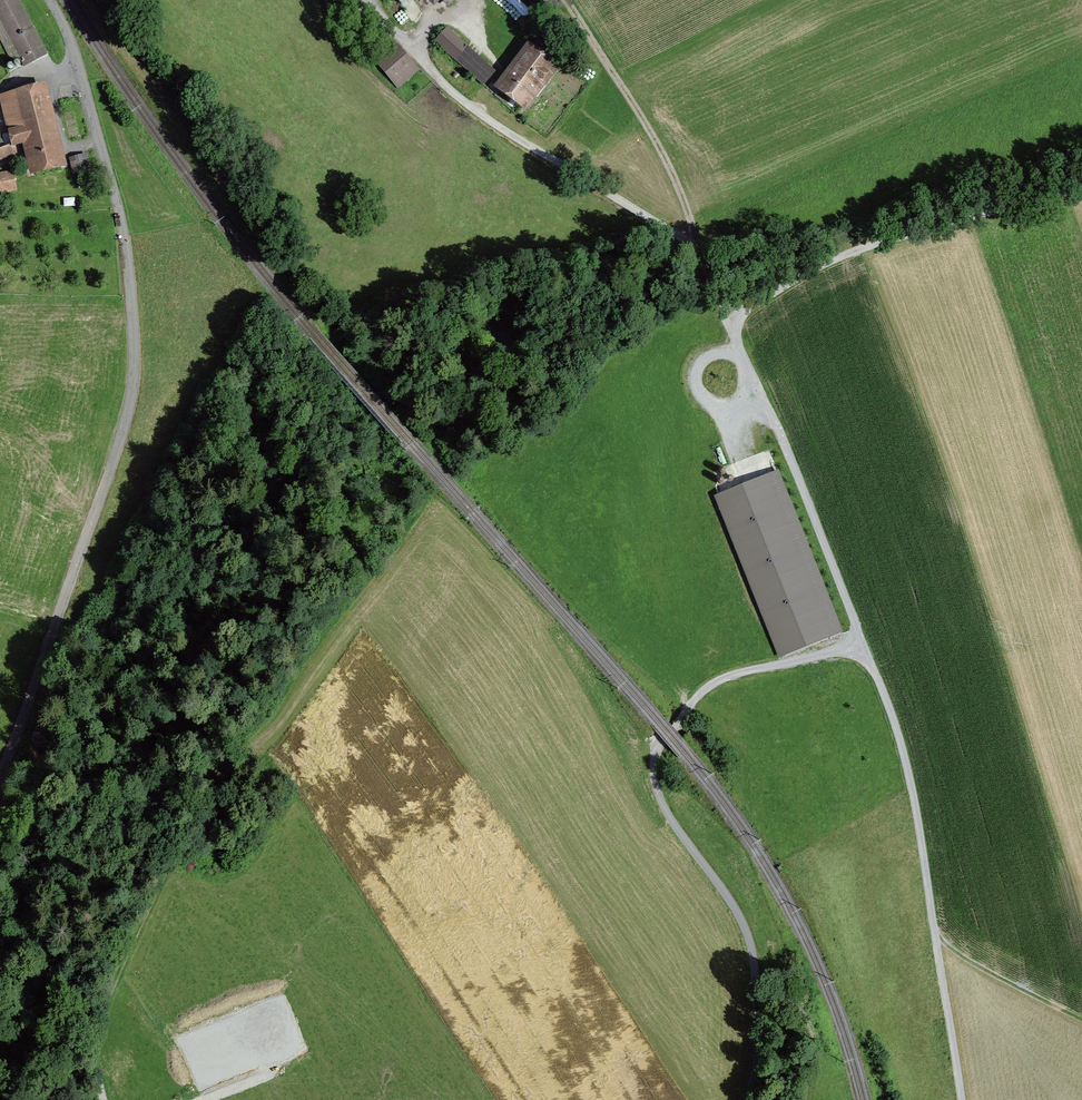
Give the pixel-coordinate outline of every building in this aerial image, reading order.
[(14,61),(18,59),(22,66),(47,53),(20,0),(0,0),(0,36),(14,61)] [(435,40),(470,72),(482,59),(447,26),(435,40)] [(492,91),(524,114),(557,70),(526,47),(492,91)] [(373,65),(395,92),(417,74),(396,48),(373,65)] [(496,71),(482,59),(470,72),(483,84),(496,71)] [(14,145),(27,141),(35,171),(61,164),(51,123),(56,122),(53,112),(48,113),(42,89),(1,100),(9,133),(11,133),(14,145),(0,149),(0,159),(10,155),(15,149),(14,145)] [(86,155),(70,159),(74,173),(90,169),(86,155)] [(0,173),(0,193),(14,190),(11,172),(0,173)] [(843,632),(779,469),(714,495),(779,658),(843,632)]
